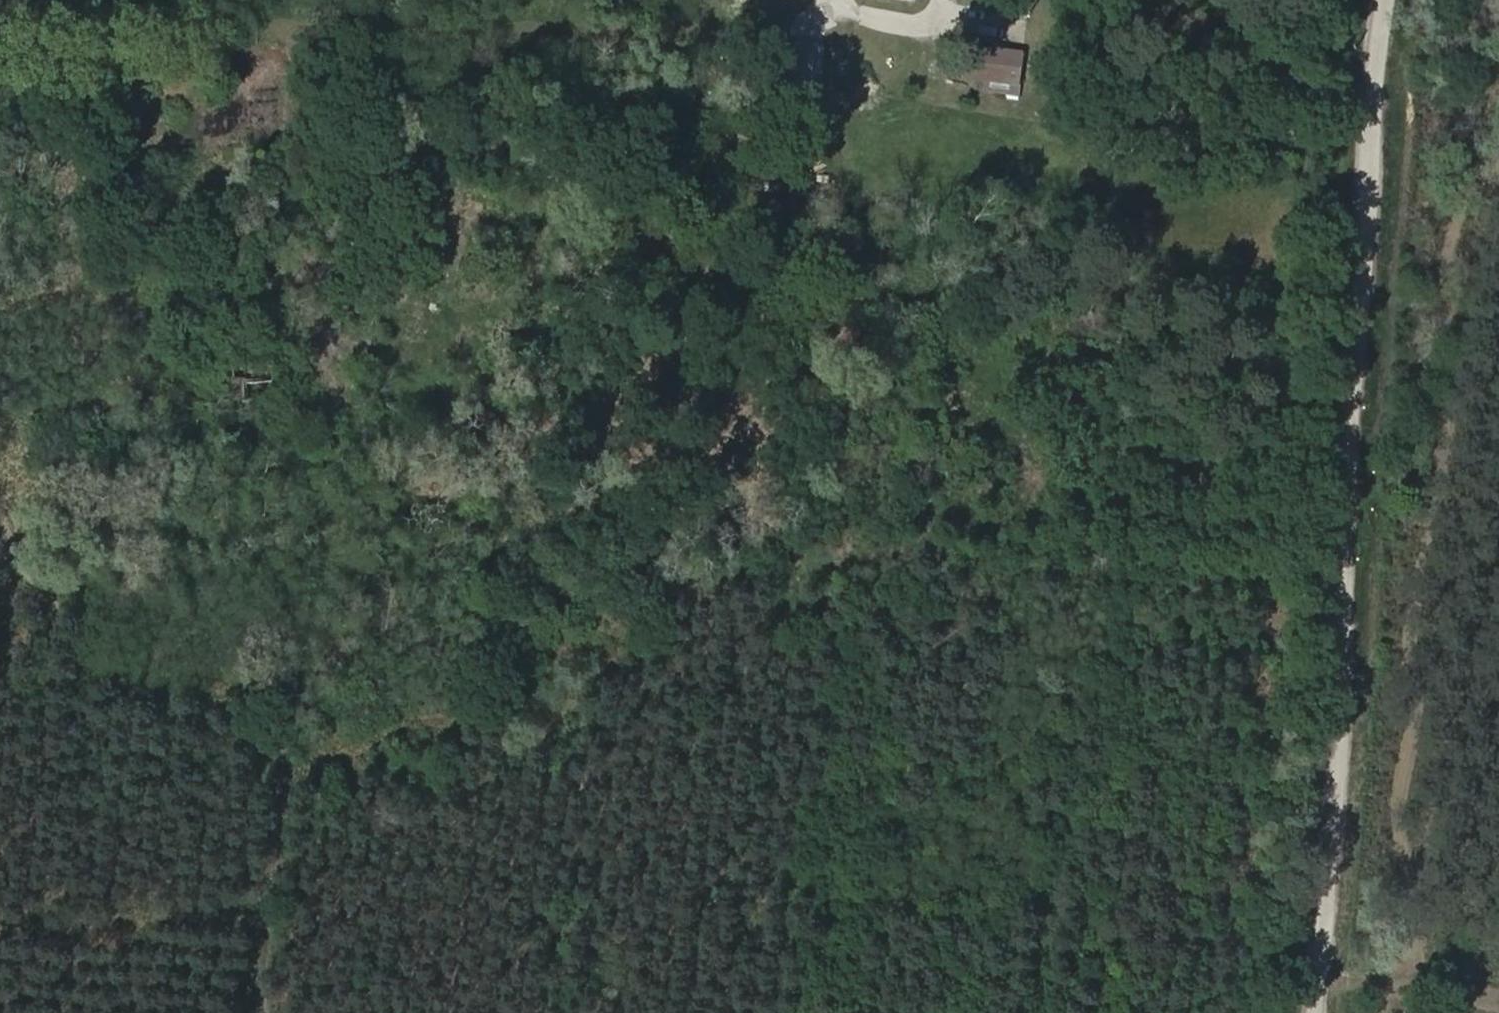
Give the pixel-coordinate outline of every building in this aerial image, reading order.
[(244,376),(244,398),(256,398),(257,376),(244,376)]
